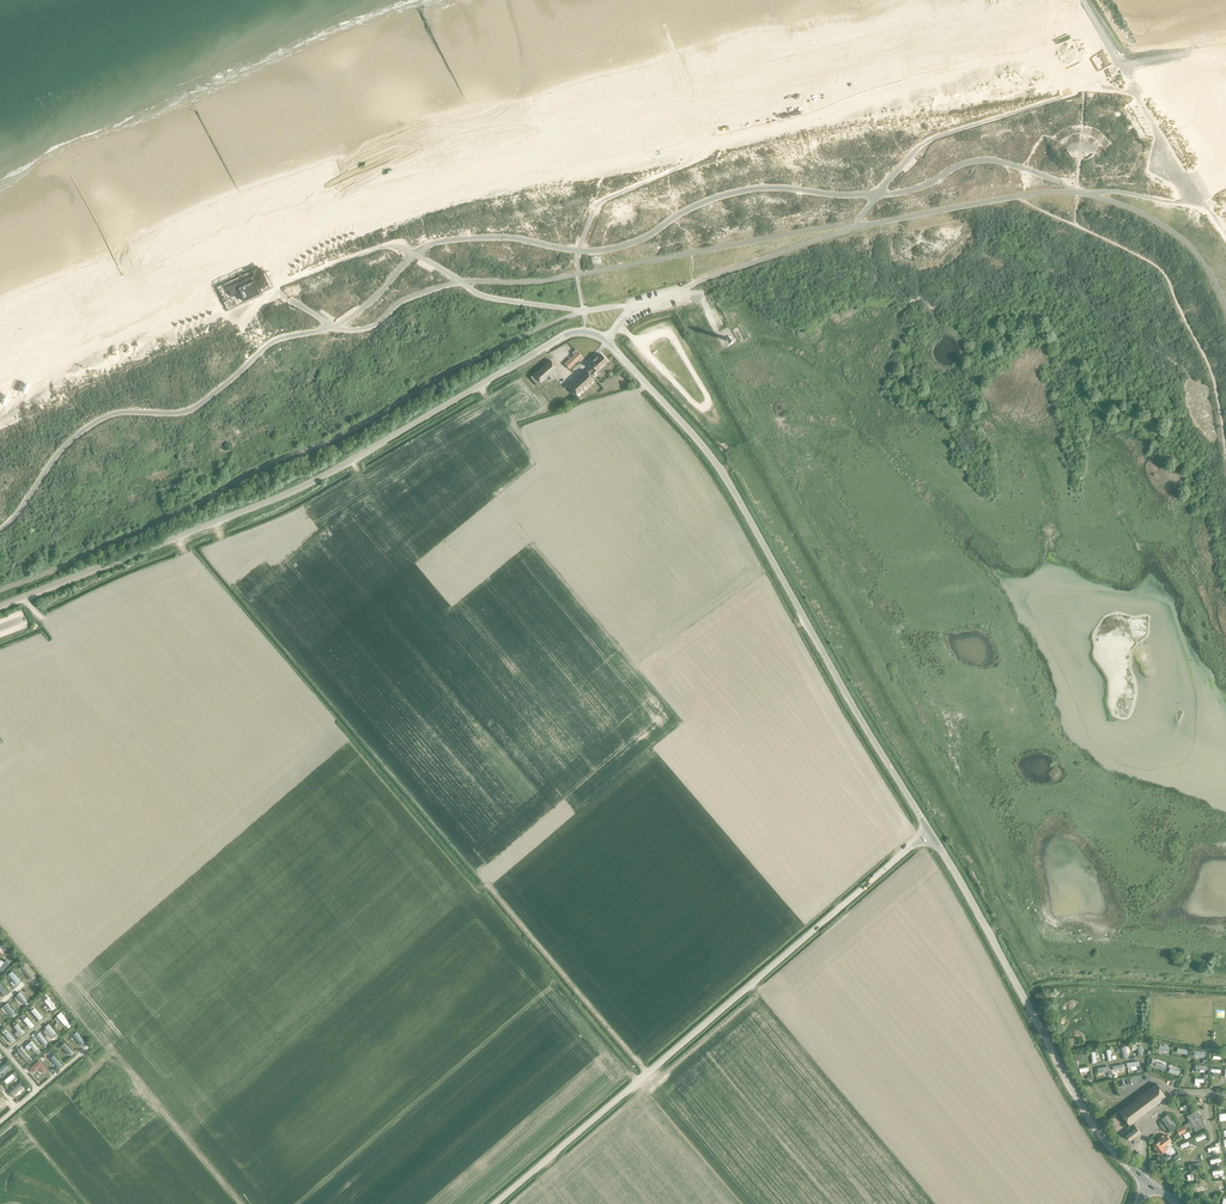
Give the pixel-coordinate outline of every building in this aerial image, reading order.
[(253,276),(227,287),(231,296),(240,292),(244,301),(259,294),(258,291),(257,290),(258,289),(268,285),(264,276),(263,273),(260,267),(251,271),(253,275),(253,276)] [(267,297),(254,301),(257,308),(269,303),(267,297)] [(569,369),(582,357),(575,350),(572,353),(573,355),(569,360),(568,359),(564,364),(569,369)] [(593,368),(588,372),(591,375),(596,371),(607,361),(601,354),(590,364),(593,368)] [(551,380),(559,373),(556,370),(557,369),(550,360),(530,377),(537,386),(548,376),(551,380)] [(588,372),(587,371),(583,374),(591,382),(594,379),(591,375),(588,372)] [(591,382),(583,374),(580,377),(587,385),(591,382)] [(587,385),(580,377),(576,380),(583,388),(587,385)] [(583,388),(576,380),(573,384),(580,392),(583,388)] [(580,392),(573,384),(569,387),(576,395),(580,392)] [(10,961),(7,959),(0,967),(4,970),(10,961)] [(36,976),(25,962),(21,966),(32,980),(36,976)] [(21,981),(12,970),(8,974),(17,984),(21,981)] [(17,994),(11,998),(17,1008),(24,1003),(17,994)] [(42,996),(37,1001),(48,1014),(54,1009),(42,996)] [(10,1018),(13,1015),(4,1005),(0,1008),(0,1013),(6,1019),(8,1017),(10,1018)] [(28,1012),(36,1024),(40,1021),(32,1009),(28,1012)] [(56,1015),(51,1021),(63,1031),(69,1025),(56,1015)] [(27,1031),(32,1027),(24,1018),(20,1021),(27,1031)] [(44,1026),(41,1031),(49,1038),(53,1033),(44,1026)] [(0,1033),(0,1035),(10,1045),(13,1042),(2,1031),(0,1033)] [(38,1034),(34,1037),(41,1046),(45,1043),(38,1034)] [(71,1038),(77,1049),(83,1045),(77,1035),(71,1038)] [(24,1047),(35,1056),(38,1052),(27,1043),(24,1047)] [(58,1047),(65,1057),(70,1054),(63,1044),(58,1047)] [(18,1048),(14,1052),(16,1055),(14,1057),(22,1066),(25,1064),(24,1062),(27,1059),(18,1048)] [(46,1058),(53,1067),(57,1064),(50,1055),(46,1058)] [(32,1069),(30,1070),(33,1074),(39,1068),(44,1074),(48,1070),(40,1061),(31,1068),(32,1069)] [(6,1062),(0,1067),(0,1073),(10,1066),(6,1062)] [(17,1075),(14,1072),(4,1080),(6,1083),(17,1075)] [(25,1085),(22,1081),(10,1090),(13,1094),(25,1085)] [(1130,1125),(1167,1097),(1157,1084),(1120,1111),(1130,1125)] [(1084,1089),(1086,1096),(1092,1093),(1089,1087),(1084,1089)] [(1095,1104),(1101,1108),(1104,1104),(1098,1100),(1095,1104)] [(1201,1127),(1204,1126),(1197,1112),(1198,1112),(1197,1111),(1186,1116),(1189,1122),(1176,1130),(1179,1135),(1192,1127),(1194,1130),(1200,1127),(1201,1127)] [(1170,1131),(1176,1126),(1168,1114),(1161,1119),(1170,1131)] [(1120,1122),(1116,1125),(1121,1132),(1125,1130),(1120,1122)] [(1130,1141),(1141,1133),(1136,1126),(1125,1134),(1130,1141)] [(1162,1139),(1160,1140),(1153,1145),(1160,1155),(1167,1150),(1164,1146),(1165,1145),(1166,1145),(1172,1141),(1168,1134),(1165,1136),(1165,1135),(1163,1135),(1162,1136),(1162,1138),(1162,1139)] [(1194,1143),(1204,1139),(1202,1134),(1192,1137),(1194,1143)] [(1215,1146),(1204,1149),(1206,1154),(1217,1151),(1215,1146)] [(1173,1156),(1177,1167),(1184,1165),(1180,1154),(1173,1156)] [(1201,1181),(1207,1180),(1202,1167),(1197,1169),(1197,1168),(1193,1170),(1198,1183),(1201,1182),(1201,1181)]
